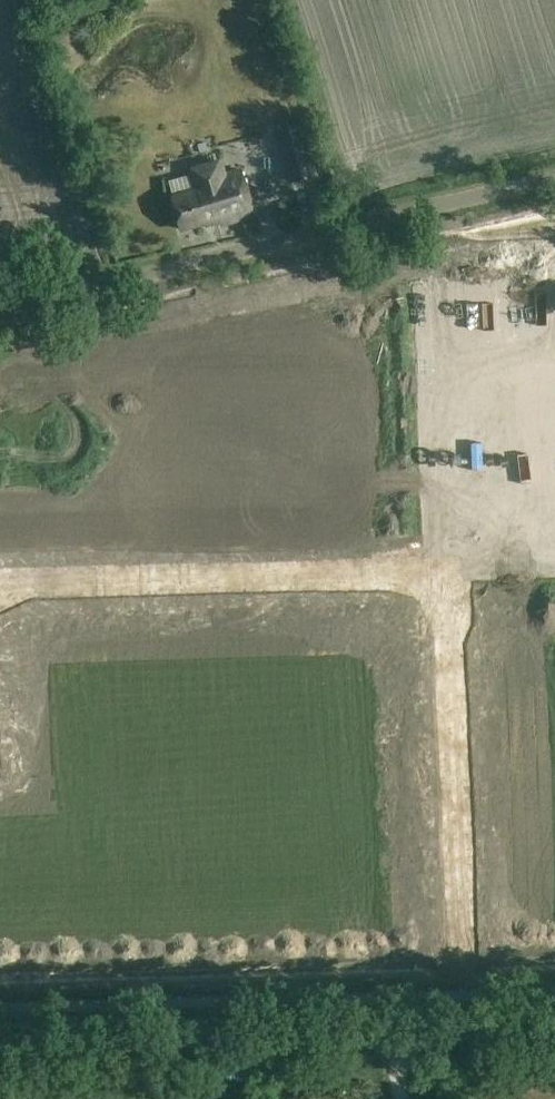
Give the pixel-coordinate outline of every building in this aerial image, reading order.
[(196,189),(171,196),(180,229),(219,218),(221,224),(254,215),(241,169),(224,174),(220,160),(190,169),(196,189)]
